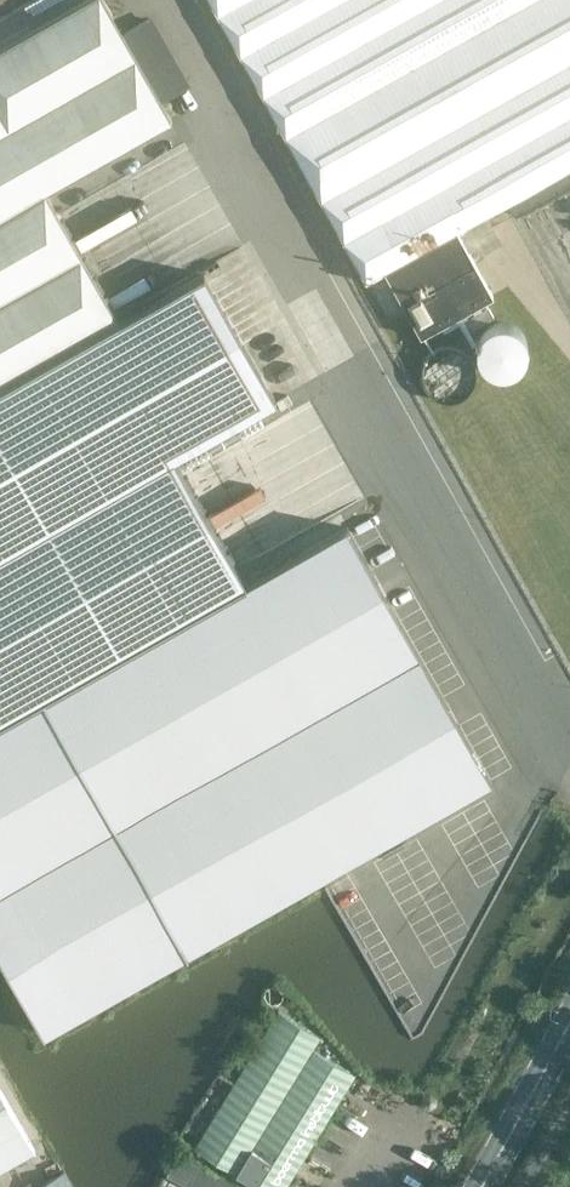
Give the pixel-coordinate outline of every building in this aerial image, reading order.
[(280,309),(243,244),(119,315),(46,191),(172,120),(105,0),(85,0),(0,48),(0,468),(280,309)] [(366,281),(385,271),(421,335),(493,295),(457,230),(508,201),(515,214),(569,184),(569,168),(569,167),(569,0),(210,0),(366,281)] [(483,321),(485,367),(527,364),(525,319),(483,321)] [(261,1186),(285,1186),(339,1098),(357,1067),(316,1044),(321,1035),(279,1009),(266,1031),(196,1147),(261,1186)] [(36,1148),(0,1086),(0,1168),(36,1148)] [(63,1170),(33,1186),(73,1186),(63,1170)]
